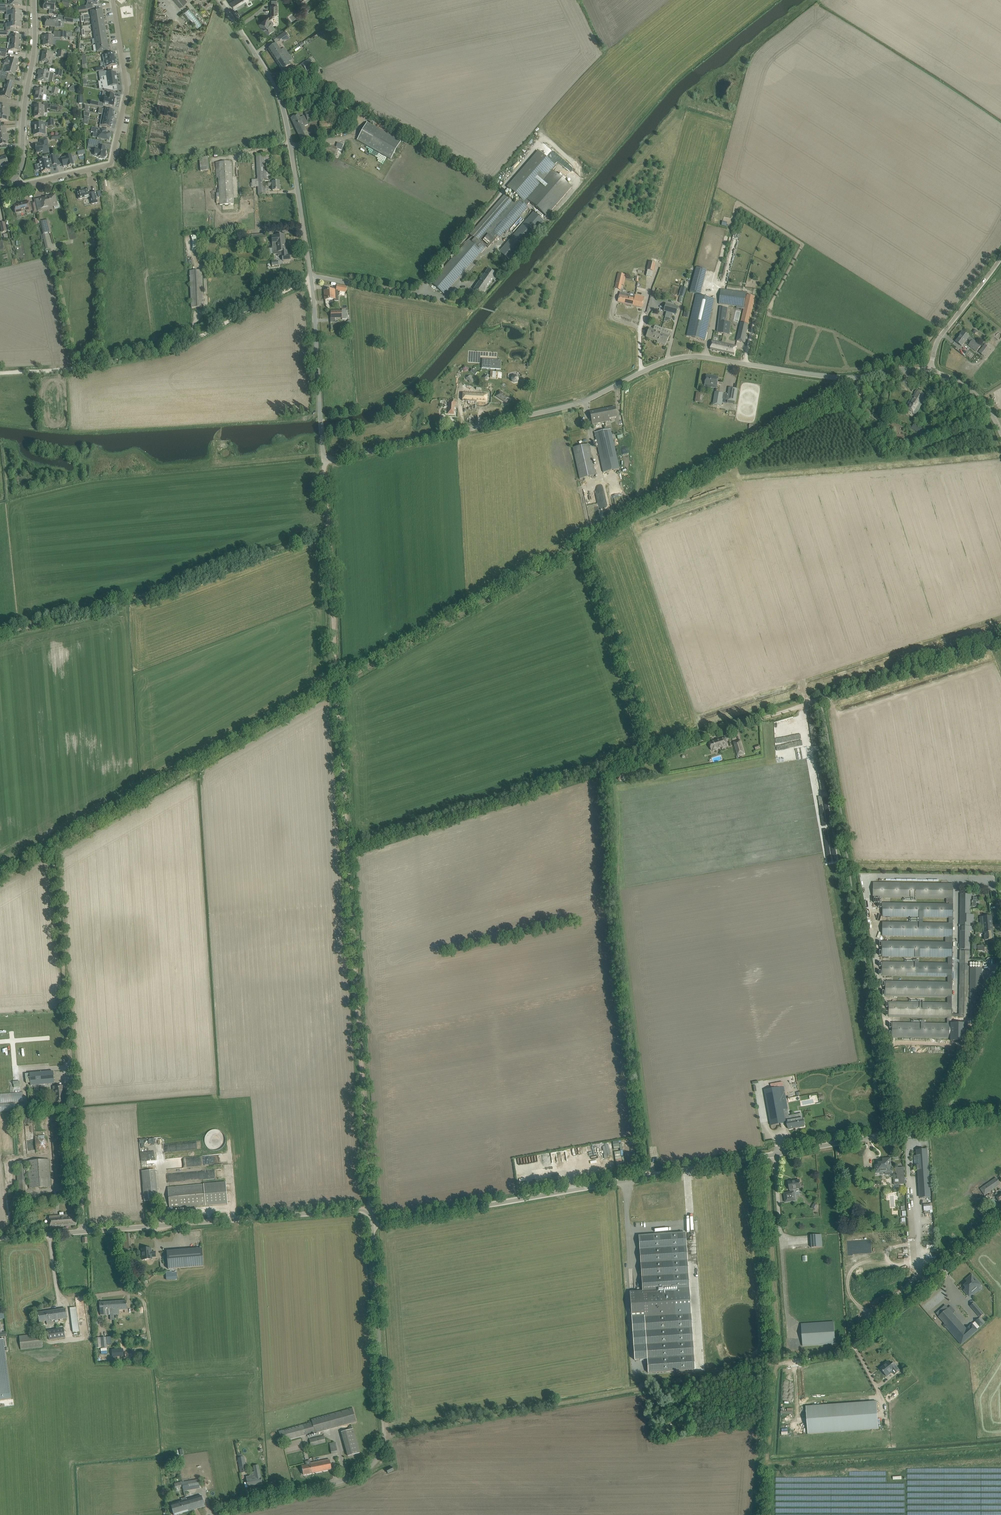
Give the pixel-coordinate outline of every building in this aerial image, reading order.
[(235,10),(250,0),(229,0),(235,10)] [(263,21),(259,24),(262,28),(263,27),(267,33),(271,30),(275,28),(270,21),(271,20),(270,19),(274,16),(274,13),(277,13),(277,3),(276,0),(272,0),(272,3),(271,3),(271,15),(263,21)] [(54,11),(55,2),(47,1),(47,2),(44,2),(43,9),(50,10),(49,14),(53,15),(54,11)] [(5,16),(5,20),(7,20),(12,20),(22,20),(22,12),(14,12),(14,9),(15,9),(12,9),(8,9),(7,8),(7,16),(5,16)] [(189,8),(185,12),(198,27),(202,24),(189,8)] [(91,11),(92,18),(103,16),(102,9),(91,11)] [(92,18),(93,25),(104,23),(103,16),(92,18)] [(45,26),(50,27),(61,27),(61,21),(58,21),(58,19),(51,19),(51,18),(49,18),(49,19),(45,18),(45,22),(46,23),(45,26)] [(6,28),(6,31),(9,32),(14,32),(14,31),(13,31),(13,28),(21,28),(22,20),(12,20),(12,24),(6,24),(6,28)] [(93,25),(94,31),(105,30),(104,23),(93,25)] [(94,31),(95,38),(106,36),(105,30),(94,31)] [(285,30),(277,36),(280,41),(283,39),(284,41),(290,37),(285,30)] [(44,46),(49,46),(53,46),(53,36),(48,35),(48,37),(44,37),(44,46)] [(21,44),(21,37),(9,36),(9,44),(21,44)] [(95,38),(96,45),(107,43),(106,36),(95,38)] [(107,43),(96,45),(97,52),(108,50),(107,43)] [(276,44),(268,50),(276,61),(288,53),(285,48),(281,50),(276,44)] [(42,62),(47,63),(47,65),(51,65),(53,54),(43,53),(42,62)] [(288,53),(276,61),(283,72),(292,66),(289,62),(293,60),(288,53)] [(16,69),(19,61),(7,58),(7,59),(5,60),(4,65),(6,66),(16,69)] [(300,69),(298,70),(298,71),(300,73),(302,71),(303,73),(306,71),(307,72),(314,67),(310,59),(299,66),(300,69)] [(117,60),(104,62),(104,68),(117,66),(116,60),(117,60)] [(16,69),(6,66),(4,73),(15,76),(16,69)] [(54,74),(50,73),(40,71),(38,81),(48,83),(48,80),(53,81),(54,74)] [(102,82),(117,80),(116,74),(111,74),(111,71),(99,73),(100,78),(104,77),(105,81),(100,82),(102,82)] [(118,86),(117,80),(102,82),(104,89),(113,91),(112,86),(118,86)] [(3,86),(2,89),(12,92),(14,85),(5,82),(4,86),(3,86)] [(35,99),(40,100),(42,101),(44,93),(45,94),(46,89),(41,88),(40,90),(37,90),(35,99)] [(12,92),(2,89),(1,92),(2,93),(1,96),(10,99),(12,92)] [(104,104),(114,106),(115,103),(116,100),(115,100),(116,99),(114,98),(113,98),(114,96),(110,95),(111,94),(103,92),(102,98),(105,98),(104,104)] [(294,98),(296,104),(316,99),(314,93),(294,98)] [(35,112),(35,117),(43,118),(43,106),(35,106),(35,110),(35,112)] [(103,109),(102,115),(115,117),(114,117),(115,112),(103,109)] [(305,113),(308,121),(317,117),(315,109),(305,113)] [(311,139),(305,127),(308,125),(304,116),(300,118),(299,115),(291,119),(302,143),(311,139)] [(43,123),(40,124),(35,124),(35,135),(44,135),(43,123)] [(367,123),(357,140),(391,160),(401,142),(367,123)] [(109,134),(106,133),(106,130),(100,129),(92,128),(91,133),(98,134),(97,138),(109,141),(110,136),(109,136),(109,134)] [(9,137),(8,137),(8,135),(6,135),(6,130),(0,131),(0,138),(9,137)] [(0,138),(0,146),(8,145),(7,140),(9,139),(9,137),(0,138)] [(47,139),(45,139),(40,140),(41,145),(36,145),(36,147),(36,148),(37,153),(47,152),(47,148),(48,147),(47,139)] [(99,147),(97,146),(98,141),(89,140),(88,145),(94,146),(93,150),(96,150),(94,156),(98,156),(98,157),(100,158),(100,159),(103,159),(103,158),(104,159),(104,158),(105,158),(105,157),(106,157),(107,154),(106,154),(107,151),(105,150),(106,148),(99,147)] [(338,148),(324,143),(321,150),(335,156),(338,148)] [(538,151),(507,187),(527,205),(530,202),(547,216),(571,188),(566,183),(569,180),(560,173),(557,176),(552,171),(556,167),(538,151)] [(48,159),(39,162),(41,170),(42,173),(51,171),(49,165),(52,164),(52,166),(57,165),(55,155),(50,156),(51,160),(48,161),(48,159)] [(257,156),(258,180),(252,180),(252,187),(258,187),(259,191),(259,195),(266,195),(265,181),(270,181),(269,155),(257,156)] [(6,156),(1,158),(1,159),(0,160),(0,167),(8,165),(6,156)] [(66,158),(62,159),(63,165),(64,167),(68,166),(68,167),(74,166),(73,164),(74,164),(74,161),(73,161),(72,156),(66,158)] [(209,170),(208,158),(199,158),(201,171),(209,170)] [(218,163),(220,205),(234,204),(232,162),(218,163)] [(279,182),(274,182),(269,183),(269,186),(273,186),(273,191),(280,191),(279,182)] [(79,199),(90,197),(92,204),(92,205),(98,203),(95,192),(96,192),(95,191),(95,192),(90,193),(89,189),(88,189),(84,190),(84,189),(81,190),(81,191),(77,192),(77,191),(77,192),(79,199),(79,200),(79,199)] [(472,236),(431,283),(444,294),(485,247),(486,246),(488,248),(498,236),(493,232),(520,202),(518,201),(515,205),(504,195),(470,235),(472,236)] [(54,197),(41,200),(41,204),(35,205),(34,198),(33,198),(37,213),(42,212),(41,208),(42,208),(43,209),(47,208),(47,207),(54,205),(53,203),(56,203),(54,197)] [(520,202),(493,232),(498,236),(500,238),(528,207),(521,201),(520,202)] [(14,206),(15,211),(16,213),(25,211),(26,212),(31,210),(30,202),(14,206)] [(499,251),(510,261),(544,221),(533,212),(499,251)] [(51,233),(48,220),(40,222),(43,235),(45,235),(45,234),(49,233),(49,234),(51,233)] [(267,244),(266,239),(266,235),(252,236),(252,238),(247,238),(248,246),(265,244),(267,244)] [(272,236),(273,251),(278,251),(277,246),(285,246),(284,240),(285,240),(284,235),(276,235),(272,236)] [(273,251),(273,255),(278,255),(278,257),(282,256),(283,261),(291,260),(290,255),(288,255),(287,251),(285,251),(285,246),(277,246),(278,251),(273,251)] [(656,264),(649,262),(647,270),(653,272),(654,272),(656,264)] [(690,292),(701,295),(707,270),(697,267),(690,292)] [(488,269),(477,285),(474,289),(482,295),(493,280),(494,281),(498,276),(488,269)] [(191,304),(192,308),(203,307),(203,304),(204,303),(204,300),(203,300),(202,289),(203,289),(203,286),(202,286),(202,278),(203,278),(202,275),(202,271),(190,271),(190,275),(190,279),(191,286),(190,286),(190,290),(191,290),(191,301),(191,304)] [(622,285),(624,276),(618,274),(616,284),(622,285)] [(336,290),(324,291),(325,300),(334,299),(334,301),(339,301),(338,291),(343,292),(346,292),(346,287),(344,287),(337,286),(336,290)] [(755,297),(747,296),(746,296),(747,293),(721,289),(719,305),(721,305),(721,307),(743,310),(743,308),(744,308),(741,323),(737,341),(746,343),(747,335),(746,335),(755,297)] [(628,296),(628,294),(620,292),(618,302),(630,304),(631,297),(628,296)] [(631,297),(630,304),(642,307),(644,297),(636,295),(635,298),(631,297)] [(687,336),(705,340),(714,299),(696,295),(687,336)] [(676,315),(678,307),(666,304),(664,311),(666,312),(665,317),(671,318),(672,314),(676,315)] [(721,307),(719,322),(718,333),(730,334),(731,323),(725,322),(727,308),(721,307)] [(342,312),(331,312),(331,318),(348,318),(348,310),(342,310),(342,312)] [(668,336),(654,330),(649,328),(646,337),(659,342),(659,343),(665,345),(668,336)] [(962,346),(969,337),(962,332),(959,336),(960,337),(956,342),(962,346)] [(977,352),(981,346),(971,338),(969,340),(971,342),(969,346),(977,352)] [(712,341),(711,345),(710,350),(734,355),(736,346),(712,341)] [(984,356),(990,349),(987,347),(984,351),(981,349),(979,352),(984,356)] [(482,359),(482,368),(500,370),(501,360),(482,359)] [(707,376),(706,381),(705,384),(717,386),(718,378),(707,376)] [(715,392),(713,405),(722,406),(723,399),(727,400),(736,402),(738,389),(729,387),(728,394),(724,394),(724,393),(715,392)] [(921,401),(922,399),(925,395),(917,390),(913,396),(906,408),(916,414),(923,402),(921,401)] [(505,402),(508,397),(500,391),(498,394),(500,396),(499,398),(505,402)] [(463,393),(462,401),(486,402),(486,395),(463,393)] [(448,414),(454,414),(454,406),(456,404),(453,399),(448,402),(448,405),(449,405),(449,407),(448,407),(448,414)] [(615,407),(603,410),(605,422),(610,421),(609,418),(617,417),(615,407)] [(605,422),(603,410),(590,412),(592,424),(605,422)] [(594,433),(603,472),(618,469),(610,430),(594,433)] [(573,448),(580,479),(596,475),(589,444),(573,448)] [(728,745),(727,742),(726,737),(710,742),(713,752),(719,750),(718,748),(728,745)] [(745,754),(741,740),(733,742),(737,756),(745,754)] [(873,883),(873,897),(947,898),(946,902),(949,903),(949,904),(953,904),(953,884),(873,883)] [(960,915),(960,949),(961,949),(969,949),(970,949),(970,931),(974,931),(974,927),(970,927),(970,923),(974,923),(974,914),(970,914),(971,894),(961,894),(960,915)] [(883,903),(883,917),(893,917),(945,918),(949,918),(949,924),(953,924),(953,904),(949,904),(893,903),(883,903)] [(985,941),(989,940),(994,940),(991,916),(983,917),(985,941)] [(883,922),(882,936),(893,936),(946,937),(946,943),(953,943),(953,924),(949,924),(945,924),(893,923),(883,922)] [(882,941),(882,957),(893,956),(948,957),(948,962),(953,962),(953,957),(953,943),(946,943),(893,942),(882,941)] [(959,1014),(952,1014),(952,1017),(959,1017),(959,1018),(960,1018),(969,1018),(969,1003),(970,968),(970,951),(969,951),(969,949),(961,949),(961,951),(960,951),(959,993),(959,1014)] [(882,961),(882,976),(948,977),(948,982),(952,982),(952,977),(953,977),(953,962),(948,962),(882,961)] [(969,1003),(969,1018),(976,1018),(976,1003),(982,1003),(982,994),(982,968),(970,968),(969,1003)] [(886,981),(885,997),(948,998),(947,1003),(952,1003),(952,982),(948,982),(886,981)] [(889,1002),(889,1017),(947,1018),(947,1023),(947,1024),(952,1024),(952,1023),(952,1017),(952,1014),(952,1003),(947,1003),(889,1002)] [(893,1023),(892,1037),(966,1039),(966,1024),(952,1024),(947,1024),(893,1023)] [(31,1073),(31,1085),(55,1083),(54,1071),(31,1073)] [(55,1086),(57,1101),(65,1101),(63,1086),(55,1086)] [(784,1087),(765,1090),(768,1110),(770,1121),(771,1121),(785,1118),(784,1113),(784,1110),(788,1109),(786,1098),(782,1099),(781,1097),(780,1088),(784,1087)] [(0,1094),(0,1112),(16,1111),(15,1103),(23,1103),(23,1092),(0,1094)] [(804,1126),(803,1121),(803,1118),(787,1120),(789,1128),(789,1129),(804,1126)] [(56,1177),(62,1176),(67,1176),(63,1122),(52,1123),(56,1177)] [(215,1151),(217,1151),(219,1150),(220,1149),(222,1148),(223,1147),(224,1146),(225,1144),(225,1142),(226,1141),(226,1139),(225,1137),(224,1135),(223,1134),(222,1132),(221,1131),(219,1131),(218,1130),(216,1130),(215,1130),(213,1130),(211,1130),(210,1131),(208,1132),(207,1134),(206,1135),(205,1137),(205,1139),(205,1140),(205,1142),(205,1144),(206,1146),(207,1147),(208,1148),(210,1149),(211,1150),(213,1151),(215,1151)] [(44,1135),(35,1136),(36,1151),(39,1151),(46,1150),(48,1144),(44,1139),(44,1135)] [(927,1155),(914,1156),(914,1165),(917,1165),(917,1170),(918,1170),(920,1198),(930,1197),(927,1155)] [(29,1182),(29,1188),(51,1186),(49,1159),(27,1161),(28,1169),(26,1169),(27,1182),(29,1182)] [(879,1165),(876,1165),(876,1170),(876,1172),(885,1172),(886,1175),(892,1174),(892,1171),(891,1171),(890,1164),(890,1159),(882,1160),(883,1163),(879,1163),(879,1165)] [(244,1161),(166,1168),(170,1208),(168,1208),(168,1212),(175,1211),(175,1208),(227,1203),(226,1183),(246,1181),(244,1161)] [(142,1171),(144,1201),(158,1200),(155,1170),(142,1171)] [(988,1193),(1000,1184),(997,1177),(980,1189),(984,1195),(988,1193)] [(801,1188),(800,1185),(800,1180),(788,1182),(790,1190),(790,1192),(784,1193),(786,1202),(796,1201),(795,1196),(794,1191),(793,1191),(793,1189),(801,1188)] [(925,1212),(934,1212),(933,1203),(925,1204),(925,1212)] [(49,1216),(50,1222),(50,1227),(76,1225),(76,1214),(64,1215),(63,1213),(60,1213),(60,1215),(49,1216)] [(630,1300),(630,1301),(634,1360),(647,1359),(648,1373),(671,1371),(694,1369),(685,1232),(638,1236),(642,1291),(638,1291),(638,1293),(635,1294),(634,1294),(635,1303),(635,1306),(632,1306),(631,1306),(630,1300)] [(822,1235),(811,1235),(812,1247),(822,1247),(822,1243),(822,1236),(822,1235)] [(152,1257),(156,1257),(156,1252),(150,1252),(150,1248),(142,1249),(143,1260),(152,1259),(152,1257)] [(202,1248),(167,1251),(168,1269),(204,1266),(202,1248)] [(177,1280),(177,1272),(166,1273),(167,1280),(177,1280)] [(969,1295),(977,1288),(980,1285),(972,1276),(966,1281),(968,1283),(966,1286),(967,1287),(964,1289),(969,1295)] [(100,1315),(114,1314),(114,1311),(116,1311),(115,1301),(99,1303),(100,1315)] [(114,1314),(119,1314),(119,1310),(127,1310),(127,1301),(115,1301),(116,1311),(114,1311),(114,1314)] [(974,1303),(971,1306),(980,1317),(984,1314),(974,1303)] [(67,1318),(66,1314),(66,1309),(38,1313),(39,1322),(46,1321),(47,1325),(52,1324),(51,1320),(67,1318)] [(947,1309),(939,1316),(945,1323),(943,1325),(945,1327),(946,1327),(961,1344),(978,1330),(972,1324),(966,1329),(956,1317),(955,1318),(951,1313),(947,1309)] [(718,1322),(717,1314),(719,1314),(719,1311),(708,1311),(708,1314),(713,1314),(713,1322),(718,1322)] [(983,1324),(978,1319),(975,1322),(980,1327),(983,1324)] [(803,1346),(808,1346),(836,1344),(834,1322),(801,1324),(803,1346)] [(49,1340),(65,1338),(64,1326),(59,1326),(60,1328),(48,1330),(49,1340)] [(20,1336),(21,1350),(42,1347),(41,1334),(20,1336)] [(107,1337),(95,1338),(96,1348),(102,1348),(108,1348),(108,1344),(112,1344),(111,1337),(107,1337)] [(11,1399),(3,1339),(0,1340),(0,1401),(11,1399)] [(891,1365),(888,1361),(883,1365),(884,1366),(880,1368),(881,1369),(880,1370),(882,1372),(883,1372),(887,1376),(893,1372),(895,1374),(900,1370),(894,1363),(891,1365)] [(877,1401),(806,1406),(808,1434),(879,1429),(877,1401)] [(282,1442),(351,1423),(356,1422),(352,1408),(312,1420),(312,1422),(279,1431),(282,1442)] [(353,1429),(341,1432),(348,1456),(360,1453),(353,1429)] [(326,1443),(324,1435),(309,1439),(311,1447),(326,1443)] [(331,1444),(330,1444),(330,1448),(332,1454),(334,1453),(338,1452),(336,1443),(331,1444)] [(244,1457),(238,1458),(239,1465),(241,1473),(247,1472),(244,1457)] [(332,1469),(331,1464),(330,1459),(311,1463),(311,1464),(302,1466),(303,1475),(332,1469)] [(247,1480),(246,1480),(247,1486),(262,1483),(261,1477),(259,1469),(254,1470),(255,1475),(246,1477),(247,1480)] [(182,1487),(183,1491),(201,1487),(199,1479),(182,1482),(174,1484),(176,1488),(182,1487)] [(171,1505),(174,1514),(175,1514),(205,1506),(202,1496),(187,1500),(187,1498),(181,1500),(181,1502),(171,1505)]
